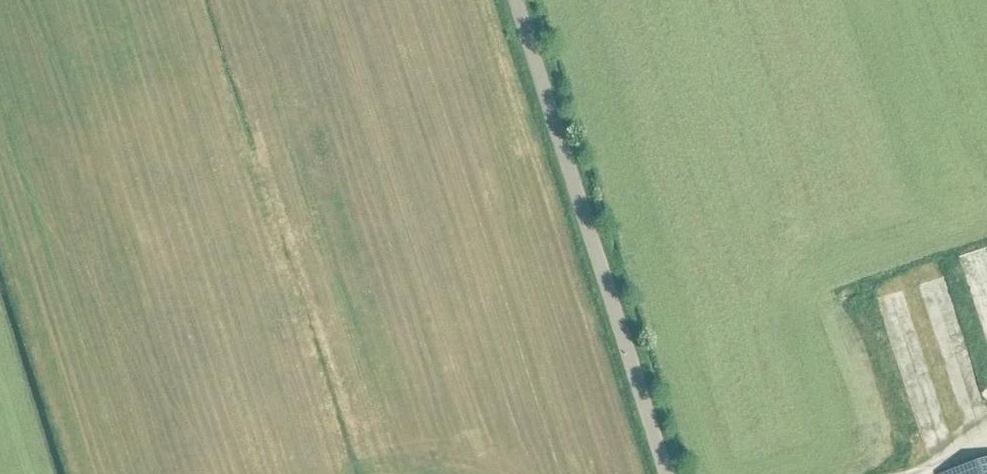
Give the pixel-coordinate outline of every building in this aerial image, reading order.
[(865,303),(851,307),(854,320),(868,317),(865,303)] [(946,473),(986,473),(986,461),(946,473)]
